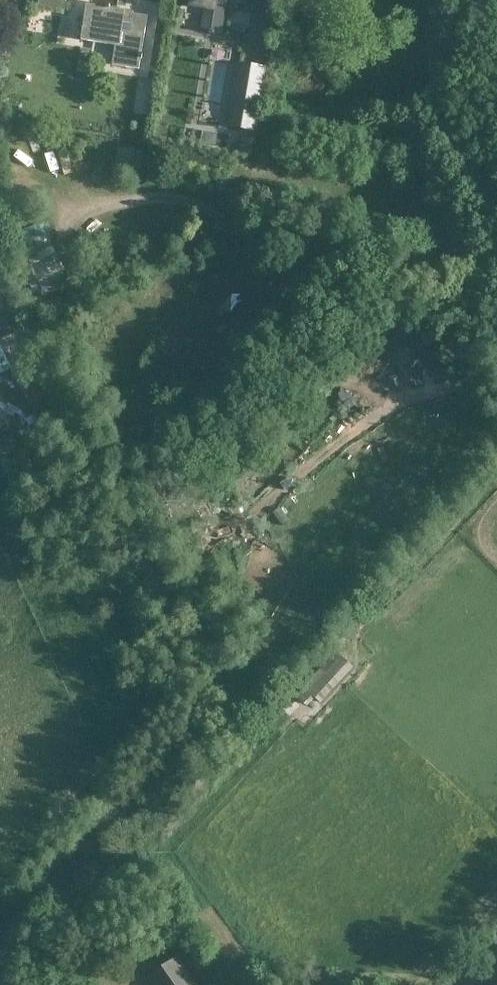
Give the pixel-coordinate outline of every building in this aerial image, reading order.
[(6,10),(2,24),(8,25),(22,7),(18,2),(3,0),(0,0),(0,9),(6,10)] [(186,4),(205,8),(204,15),(224,18),(227,0),(186,0),(186,4)] [(139,68),(147,17),(124,13),(125,12),(109,9),(110,6),(107,6),(106,8),(88,5),(82,41),(117,46),(115,64),(139,68)] [(53,29),(69,31),(71,14),(56,12),(53,29)] [(254,129),(263,68),(239,64),(230,125),(254,129)] [(184,208),(179,226),(185,228),(190,210),(184,208)] [(19,328),(0,338),(0,370),(1,372),(12,366),(49,433),(69,422),(19,328)] [(316,697),(322,702),(355,666),(342,655),(326,673),(321,668),(304,686),(305,687),(297,695),(308,705),(316,697)] [(178,958),(149,978),(154,984),(197,984),(178,958)]
